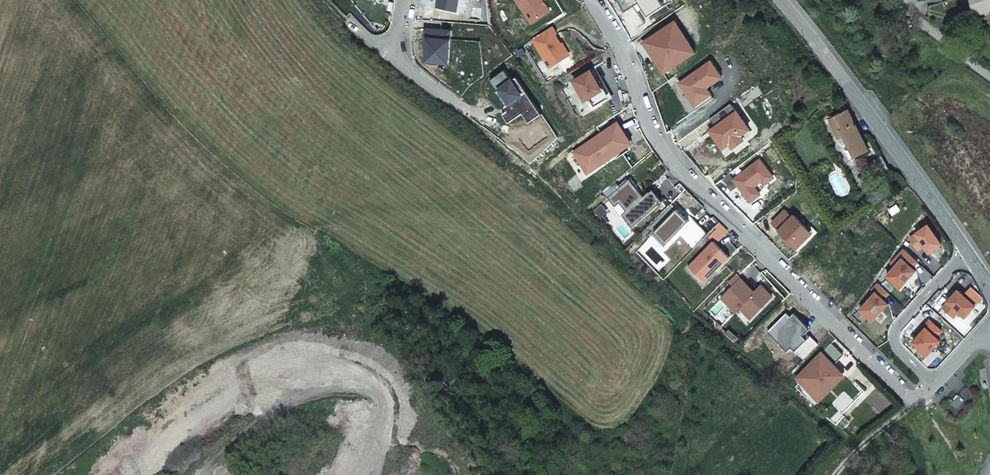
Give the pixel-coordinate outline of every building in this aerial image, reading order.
[(438,5),(457,9),(459,0),(439,0),(438,5)] [(977,14),(985,12),(989,10),(989,0),(972,0),(977,14)] [(558,31),(553,24),(532,37),(550,65),(569,53),(556,32),(558,31)] [(867,148),(846,108),(828,118),(835,132),(842,129),(845,138),(855,156),(867,148)] [(845,138),(842,129),(835,132),(840,141),(845,138)] [(870,177),(887,168),(880,154),(863,163),(870,177)] [(622,212),(632,225),(660,201),(649,189),(644,194),(629,176),(607,195),(614,204),(619,200),(626,208),(622,212)] [(784,208),(771,221),(797,246),(810,233),(803,227),(806,225),(794,213),(792,215),(784,208)] [(806,225),(803,227),(810,233),(815,228),(809,222),(806,225)] [(940,243),(927,224),(908,237),(916,249),(922,244),(927,251),(940,243)] [(713,239),(688,264),(702,278),(713,267),(715,268),(728,255),(713,239)] [(910,266),(916,260),(902,247),(889,262),(893,266),(885,274),(898,286),(914,269),(910,266)] [(740,276),(721,296),(735,309),(739,305),(750,316),(772,294),(761,283),(753,289),(740,276)] [(858,308),(871,319),(886,302),(881,297),(887,291),(876,281),(870,288),(874,291),(858,308)] [(973,304),(956,289),(940,306),(951,316),(957,310),(963,316),(973,304)] [(830,341),(795,375),(814,394),(834,374),(823,363),(829,358),(832,362),(842,353),(830,341)] [(814,394),(819,399),(844,373),(832,362),(829,358),(823,363),(834,374),(814,394)]
